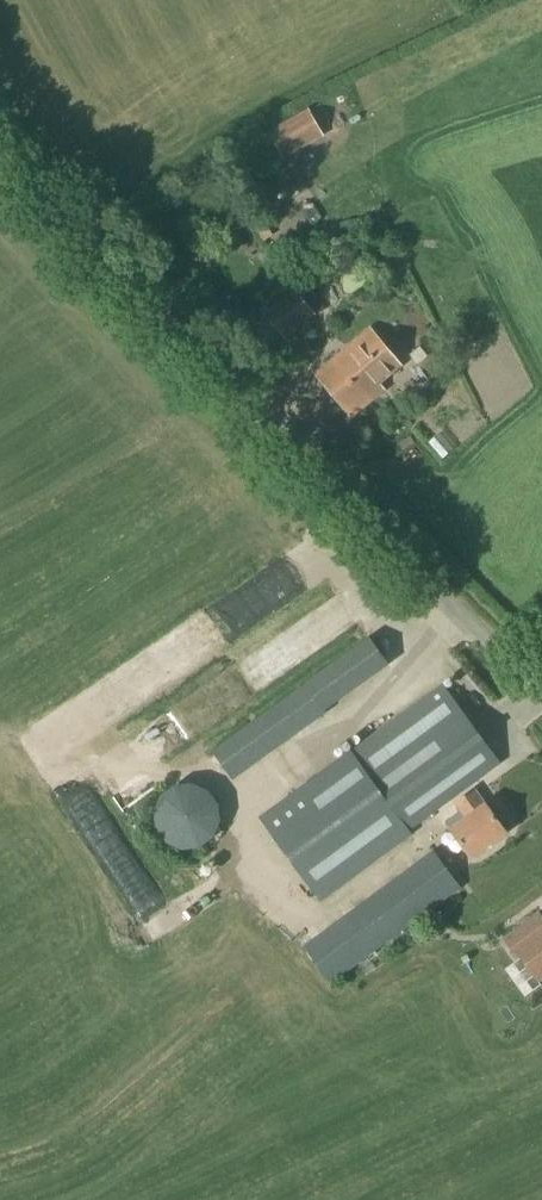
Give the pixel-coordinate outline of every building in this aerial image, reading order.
[(284,161),(324,137),(308,110),(268,133),(284,161)] [(330,257),(314,263),(318,275),(334,270),(330,257)] [(285,341),(316,315),(295,290),(265,316),(285,341)] [(351,417),(384,389),(379,383),(400,366),(371,330),(317,375),(351,417)] [(349,673),(360,691),(402,668),(391,649),(349,673)] [(502,765),(443,684),(351,751),(351,750),(259,818),(321,903),(413,835),(410,831),(502,765)] [(232,766),(243,779),(307,729),(296,716),(232,766)] [(184,851),(201,849),(214,840),(222,822),(220,805),(209,791),(193,784),(176,786),(162,797),(155,814),(157,831),(168,845),(184,851)] [(471,859),(507,833),(474,789),(453,804),(465,820),(451,831),(471,859)] [(331,986),(462,889),(434,850),(302,947),(331,986)] [(540,913),(503,940),(517,961),(531,951),(541,967),(541,915),(540,913)]
